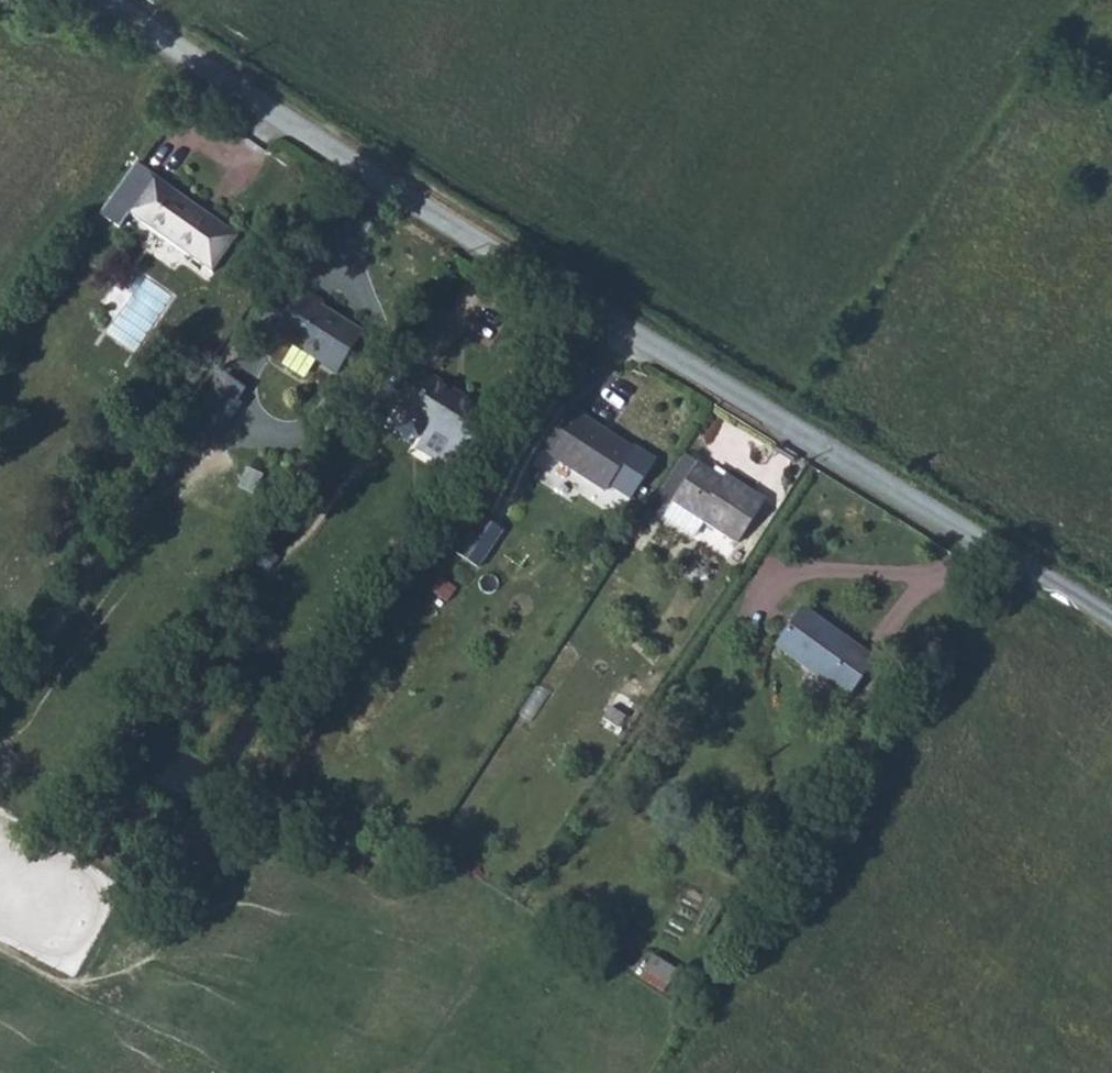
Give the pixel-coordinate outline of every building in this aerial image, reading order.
[(17,0),(0,0),(0,25),(17,0)] [(238,234),(126,160),(89,208),(115,225),(127,211),(214,269),(238,234)] [(326,297),(313,289),(310,293),(297,287),(272,323),(283,330),(282,332),(338,368),(363,329),(322,303),(326,297)] [(441,377),(438,381),(420,369),(400,400),(418,411),(416,414),(435,426),(461,443),(469,430),(483,407),(484,405),(441,377)] [(639,443),(575,400),(545,446),(610,487),(639,443)] [(469,430),(486,439),(499,417),(483,407),(469,430)] [(486,439),(469,430),(461,443),(435,426),(422,446),(465,472),(486,439)] [(682,446),(655,488),(675,501),(702,460),(682,446)] [(728,468),(724,474),(702,460),(675,501),(676,502),(704,520),(736,542),(767,495),(728,468)] [(488,517),(463,502),(448,523),(473,540),(488,517)] [(704,520),(676,502),(666,517),(693,536),(704,520)] [(857,638),(802,598),(775,633),(833,674),(857,638)] [(669,974),(646,959),(637,973),(660,987),(669,974)]
